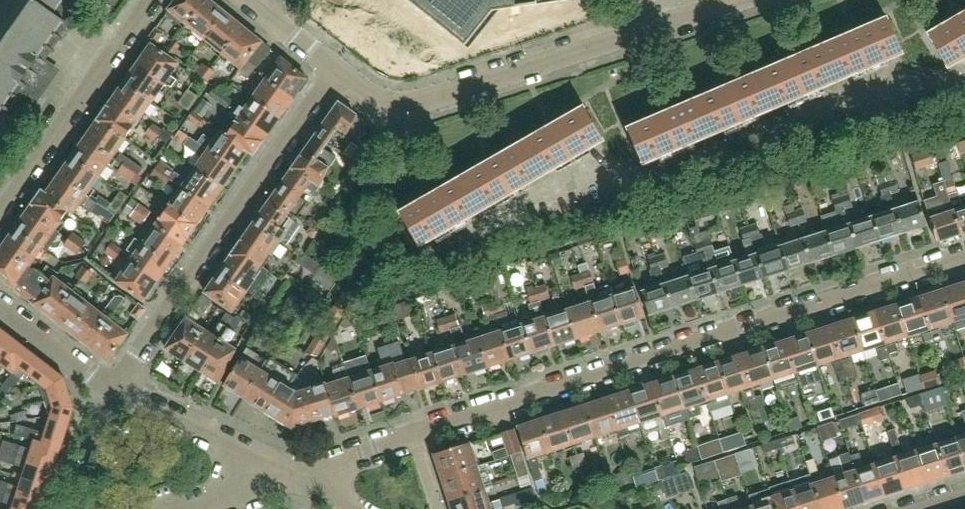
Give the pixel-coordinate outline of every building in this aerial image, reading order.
[(8,114),(10,115),(13,112),(11,111),(18,101),(20,103),(21,100),(19,99),(26,90),(41,101),(62,71),(47,60),(52,54),(53,55),(55,52),(53,51),(60,41),(61,42),(63,39),(62,38),(87,0),(0,0),(0,124),(8,114)] [(207,0),(178,0),(169,10),(187,25),(207,0)] [(225,14),(208,0),(207,0),(187,25),(205,39),(225,14)] [(466,46),(493,11),(570,0),(408,0),(466,46)] [(222,53),(243,28),(225,14),(205,39),(222,53)] [(964,58),(964,15),(963,16),(963,17),(960,19),(955,22),(955,21),(954,21),(928,36),(947,68),(964,58)] [(836,82),(901,55),(898,47),(887,20),(858,32),(859,33),(855,35),(850,37),(850,36),(821,48),(836,82)] [(244,64),(261,43),(243,28),(222,53),(240,68),(244,64)] [(156,44),(163,34),(155,29),(148,39),(156,44)] [(174,57),(182,47),(174,41),(167,51),(174,57)] [(261,43),(244,64),(254,72),(270,51),(261,43)] [(169,77),(178,64),(151,46),(149,48),(146,48),(143,53),(143,56),(138,64),(164,84),(171,88),(176,81),(169,77)] [(772,110),(836,82),(821,48),(793,60),(794,61),(790,63),(786,64),(785,63),(757,75),(772,110)] [(307,79),(281,59),(267,79),(294,99),(307,79)] [(197,72),(204,77),(211,68),(205,62),(197,72)] [(164,84),(138,64),(132,73),(129,73),(125,78),(126,81),(125,83),(151,102),(164,84)] [(248,79),(254,72),(244,64),(240,68),(238,71),(248,79)] [(217,72),(211,68),(204,77),(209,82),(217,72)] [(729,87),(730,88),(726,90),(721,92),(721,90),(693,102),(707,137),(772,110),(757,75),(729,87)] [(294,99),(267,79),(254,98),(280,117),(293,99),(294,99)] [(151,102),(125,83),(122,86),(120,86),(116,91),(117,94),(111,102),(138,121),(151,102)] [(209,96),(227,107),(232,99),(214,88),(209,96)] [(189,89),(183,97),(193,105),(199,97),(189,89)] [(189,112),(193,105),(183,97),(178,104),(189,112)] [(280,117),(254,98),(240,117),(267,136),(280,118),(280,117)] [(204,99),(195,111),(204,117),(213,106),(204,99)] [(138,121),(111,102),(105,111),(103,110),(99,116),(99,119),(98,120),(125,139),(138,121)] [(642,165),(707,137),(693,102),(664,114),(665,116),(662,117),(657,119),(656,118),(627,130),(642,165)] [(367,124),(342,106),(339,104),(316,136),(326,143),(336,129),(346,135),(348,133),(357,139),(367,124)] [(540,176),(602,141),(599,136),(583,109),(556,125),(556,126),(553,128),(549,130),(548,129),(522,144),(540,176)] [(192,112),(187,119),(198,127),(204,120),(192,112)] [(254,155),(267,136),(240,117),(237,114),(230,124),(234,126),(227,136),(253,155),(254,155)] [(117,151),(125,139),(98,120),(96,123),(94,123),(90,128),(91,131),(85,139),(116,161),(116,162),(123,167),(123,166),(137,176),(140,178),(145,171),(117,151)] [(148,128),(162,137),(168,142),(172,136),(152,123),(148,128)] [(160,140),(162,137),(148,128),(144,133),(155,141),(157,138),(160,140)] [(202,137),(197,144),(236,171),(242,162),(247,163),(253,155),(227,136),(222,133),(216,143),(204,135),(202,137)] [(314,161),(326,143),(316,136),(292,170),(319,189),(321,186),(318,185),(326,169),(314,161)] [(116,161),(85,139),(79,148),(77,148),(73,153),(73,156),(72,158),(99,177),(107,165),(112,168),(116,162),(116,161)] [(360,167),(372,150),(362,143),(350,160),(360,167)] [(236,171),(197,144),(192,151),(204,159),(196,171),(222,190),(225,187),(227,187),(230,182),(230,179),(236,171)] [(480,211),(540,176),(522,144),(495,159),(496,160),(492,162),(488,164),(488,163),(461,178),(480,211)] [(99,177),(72,158),(70,160),(67,161),(64,166),(65,169),(59,176),(86,195),(99,177)] [(222,190),(196,171),(189,181),(161,161),(155,170),(170,181),(171,180),(179,186),(178,186),(209,208),(216,199),(218,199),(222,194),(221,191),(222,190)] [(129,177),(130,176),(134,180),(137,176),(123,166),(123,167),(120,171),(129,177)] [(960,198),(959,192),(957,192),(953,181),(950,169),(942,171),(945,184),(944,184),(947,197),(951,208),(960,236),(964,234),(964,196),(960,198)] [(170,181),(155,170),(150,178),(165,188),(170,181)] [(892,171),(882,174),(889,195),(899,192),(892,171)] [(893,207),(889,195),(882,174),(876,176),(879,185),(876,185),(884,210),(870,214),(879,242),(902,235),(893,207)] [(86,195),(59,176),(53,185),(48,184),(43,193),(70,213),(72,214),(86,195)] [(296,218),(307,204),(298,197),(305,187),(289,176),(271,200),(296,218)] [(418,246),(480,211),(461,178),(435,194),(435,195),(432,197),(428,199),(427,198),(400,214),(418,246)] [(209,208),(178,186),(174,192),(178,195),(170,208),(196,227),(198,225),(200,224),(204,219),(203,217),(209,208)] [(70,213),(43,193),(42,192),(29,211),(60,234),(61,233),(59,232),(64,225),(62,224),(70,213)] [(852,207),(848,195),(840,197),(844,210),(852,207)] [(793,204),(791,204),(797,225),(806,222),(798,196),(791,198),(793,204)] [(847,221),(844,210),(840,197),(832,200),(836,212),(820,217),(824,229),(833,257),(856,249),(847,221)] [(101,198),(97,204),(115,216),(118,211),(110,205),(111,204),(101,198)] [(926,227),(917,199),(893,207),(902,235),(926,227)] [(294,221),(296,218),(271,200),(253,225),(281,244),(282,242),(287,245),(301,226),(294,221)] [(112,221),(115,216),(97,204),(94,209),(112,221)] [(140,204),(136,210),(145,217),(150,211),(140,204)] [(789,227),(797,225),(791,204),(783,207),(789,227)] [(196,227),(170,208),(157,226),(183,245),(190,237),(192,236),(196,231),(195,228),(196,227)] [(960,236),(951,208),(928,216),(931,225),(936,243),(960,236)] [(141,222),(145,217),(136,210),(132,216),(141,222)] [(60,234),(29,211),(16,230),(43,250),(47,253),(60,234)] [(879,242),(870,214),(847,221),(856,249),(879,242)] [(787,272),(778,244),(767,248),(762,234),(760,235),(756,224),(747,227),(764,279),(787,272)] [(263,269),(281,244),(253,225),(236,250),(263,269)] [(648,236),(645,225),(622,232),(625,243),(648,236)] [(157,226),(144,245),(170,264),(172,262),(174,262),(178,257),(177,254),(183,245),(157,226)] [(764,279),(747,227),(739,229),(747,254),(732,259),(741,286),(764,279)] [(824,229),(802,237),(810,264),(833,257),(824,229)] [(43,250),(16,230),(2,248),(28,267),(32,271),(38,262),(36,261),(43,250)] [(707,231),(699,234),(705,253),(713,251),(707,231)] [(73,233),(68,240),(81,249),(86,242),(73,233)] [(698,255),(705,253),(699,234),(692,236),(698,255)] [(810,264),(802,237),(778,244),(787,272),(810,264)] [(77,255),(81,249),(68,240),(64,246),(77,255)] [(170,264),(144,245),(136,240),(127,252),(135,257),(130,263),(157,283),(164,274),(166,274),(170,269),(169,266),(170,264)] [(113,242),(109,248),(119,254),(122,249),(113,242)] [(13,288),(28,267),(2,248),(0,252),(0,279),(13,288)] [(115,260),(119,254),(109,248),(105,253),(115,260)] [(271,274),(263,269),(236,250),(219,274),(246,293),(254,299),(271,274)] [(561,253),(551,256),(553,265),(563,262),(561,253)] [(667,266),(663,253),(655,256),(659,269),(667,266)] [(663,281),(659,269),(655,256),(646,259),(654,284),(640,288),(649,316),(672,308),(663,281)] [(629,272),(624,258),(614,262),(618,275),(629,272)] [(741,286),(732,259),(719,263),(718,258),(708,261),(718,294),(741,286)] [(718,294),(708,261),(700,264),(702,268),(686,273),(695,301),(718,294)] [(157,283),(130,263),(117,282),(144,302),(148,299),(152,294),(151,291),(157,283)] [(54,278),(58,273),(47,265),(39,276),(50,284),(54,278)] [(28,267),(13,288),(26,297),(34,305),(50,284),(39,276),(32,271),(28,267)] [(75,278),(75,279),(80,283),(82,280),(89,273),(83,268),(75,278)] [(88,284),(96,272),(91,268),(90,270),(89,272),(89,273),(82,280),(88,284)] [(597,283),(592,285),(588,272),(580,275),(584,287),(586,287),(587,291),(586,291),(590,303),(589,304),(598,332),(621,325),(612,296),(601,300),(599,295),(601,294),(597,283)] [(695,301),(686,273),(663,281),(672,308),(695,301)] [(232,313),(246,293),(219,274),(205,294),(232,313)] [(584,287),(580,275),(571,278),(575,290),(584,287)] [(34,305),(53,319),(73,293),(54,278),(50,284),(34,305)] [(964,285),(942,292),(952,323),(953,323),(955,331),(964,328),(964,285)] [(550,299),(546,286),(535,289),(539,302),(550,299)] [(344,288),(310,344),(320,350),(325,342),(354,294),(344,288)] [(71,333),(91,307),(80,298),(83,294),(76,289),(73,293),(53,319),(71,333)] [(531,354),(554,346),(544,318),(539,302),(535,289),(527,292),(531,305),(529,305),(534,321),(522,325),(531,354)] [(644,318),(635,289),(612,296),(621,325),(644,318)] [(952,323),(942,292),(920,299),(930,330),(931,330),(952,323)] [(89,347),(112,317),(125,299),(121,295),(115,297),(101,315),(91,307),(71,333),(89,347)] [(293,296),(284,309),(305,323),(315,309),(293,296)] [(202,297),(186,321),(166,350),(184,361),(204,328),(197,323),(211,303),(202,297)] [(930,330),(920,299),(898,306),(908,337),(923,332),(926,342),(934,340),(931,330),(930,330)] [(499,301),(490,304),(494,316),(503,314),(499,301)] [(138,302),(130,314),(139,321),(147,309),(138,302)] [(394,306),(398,320),(414,316),(410,302),(394,306)] [(484,320),(494,316),(490,304),(480,307),(484,320)] [(598,332),(589,304),(567,311),(576,339),(598,332)] [(908,337),(898,306),(895,307),(875,313),(889,354),(898,351),(895,341),(908,337)] [(576,339),(567,311),(544,318),(554,346),(576,339)] [(202,372),(230,325),(234,318),(227,313),(213,334),(204,328),(184,361),(202,372)] [(494,316),(499,332),(509,361),(531,354),(522,325),(519,315),(508,319),(506,313),(503,314),(494,316)] [(889,354),(875,313),(855,319),(855,320),(853,321),(863,351),(876,347),(880,361),(890,358),(889,354)] [(486,368),(477,339),(466,343),(461,327),(459,327),(455,315),(445,318),(449,330),(451,330),(456,346),(455,347),(464,376),(486,368)] [(108,361),(128,335),(116,326),(119,321),(112,317),(89,347),(108,361)] [(449,330),(445,318),(435,321),(439,333),(449,330)] [(863,351),(853,321),(831,328),(847,378),(857,374),(851,355),(863,351)] [(219,384),(236,351),(227,345),(237,330),(230,325),(202,372),(219,384)] [(847,378),(831,328),(809,335),(818,366),(833,361),(837,376),(839,375),(841,382),(848,380),(847,378)] [(15,340),(0,329),(0,360),(15,340)] [(509,361),(499,332),(488,336),(487,332),(478,335),(479,339),(477,339),(486,368),(509,361)] [(800,383),(802,387),(823,380),(818,366),(809,335),(786,342),(796,373),(799,383),(800,383)] [(31,352),(15,340),(0,360),(0,376),(5,369),(13,375),(31,352)] [(415,390),(405,361),(399,340),(376,348),(383,368),(380,369),(389,399),(403,395),(403,394),(415,390)] [(796,373),(786,342),(764,349),(774,380),(777,389),(799,383),(796,373)] [(464,376),(455,347),(432,354),(442,383),(464,376)] [(245,399),(268,361),(247,349),(224,386),(245,399)] [(774,380),(764,349),(761,350),(741,356),(751,387),(752,387),(774,380)] [(53,369),(31,352),(13,375),(0,391),(9,397),(26,375),(40,386),(53,369)] [(442,383),(432,354),(409,361),(419,390),(442,383)] [(759,410),(751,387),(741,356),(721,362),(721,363),(719,364),(729,394),(740,391),(744,401),(748,400),(752,412),(759,410)] [(963,356),(953,359),(957,373),(964,371),(964,362),(963,356)] [(245,399),(265,412),(290,370),(270,358),(268,361),(245,399)] [(729,394),(719,364),(697,371),(707,401),(729,394)] [(364,408),(354,377),(349,378),(345,367),(333,370),(337,382),(327,386),(326,385),(335,415),(335,417),(342,415),(364,408)] [(69,394),(64,377),(53,369),(40,386),(45,402),(69,394)] [(389,399),(380,369),(354,377),(364,408),(389,399)] [(313,422),(304,394),(300,395),(290,389),(299,375),(290,370),(265,412),(293,429),(313,422)] [(707,401),(697,371),(675,378),(684,409),(688,420),(702,415),(699,404),(707,401)] [(939,371),(921,377),(924,389),(943,383),(939,371)] [(903,379),(907,394),(922,389),(918,375),(903,379)] [(684,409),(675,378),(652,385),(662,416),(684,409)] [(335,415),(326,385),(303,392),(304,394),(313,422),(335,415)] [(662,416),(652,385),(630,392),(640,423),(662,416)] [(756,397),(752,387),(751,387),(759,410),(763,421),(770,419),(762,395),(756,397)] [(875,389),(879,402),(896,397),(893,388),(877,393),(875,389)] [(866,407),(879,402),(875,389),(862,393),(866,407)] [(640,423),(630,392),(627,393),(607,399),(617,430),(618,430),(620,437),(642,430),(640,423)] [(74,410),(69,394),(45,402),(50,418),(70,424),(74,410)] [(23,404),(20,397),(10,400),(13,408),(23,404)] [(617,430),(607,399),(587,405),(587,406),(585,406),(595,437),(617,430)] [(595,437),(585,406),(563,414),(573,444),(595,437)] [(831,408),(817,413),(820,422),(834,417),(831,408)] [(18,422),(27,419),(26,414),(25,411),(15,414),(16,417),(18,422)] [(573,444),(563,414),(540,421),(550,452),(573,444)] [(842,430),(861,423),(858,414),(839,421),(842,430)] [(791,430),(803,426),(799,416),(788,420),(791,430)] [(61,450),(70,424),(50,418),(45,435),(17,426),(14,436),(34,442),(61,450)] [(937,420),(929,422),(933,434),(941,432),(937,420)] [(550,452),(540,421),(518,428),(538,492),(547,489),(539,468),(541,467),(537,456),(550,452)] [(925,437),(933,434),(929,422),(921,425),(925,437)] [(839,433),(836,423),(832,424),(832,423),(818,427),(821,439),(836,435),(835,434),(839,433)] [(673,425),(666,427),(669,439),(677,437),(673,425)] [(662,441),(669,439),(666,427),(658,430),(662,441)] [(883,450),(892,447),(887,432),(885,427),(877,430),(883,450)] [(499,459),(511,455),(521,452),(522,452),(515,429),(513,430),(513,429),(512,430),(502,433),(500,434),(505,448),(492,453),(494,461),(499,459)] [(887,432),(892,447),(900,445),(895,429),(887,432)] [(730,436),(719,439),(723,453),(734,449),(730,436)] [(792,436),(776,441),(779,449),(795,444),(792,436)] [(957,439),(964,464),(964,436),(957,439)] [(701,460),(723,453),(719,439),(697,447),(701,460)] [(957,439),(936,446),(946,476),(964,470),(964,464),(957,439)] [(779,449),(776,441),(762,445),(765,453),(779,449)] [(1,452),(55,470),(61,450),(34,442),(31,451),(4,442),(1,452)] [(476,467),(468,443),(434,454),(442,477),(476,467)] [(946,476),(936,446),(916,452),(926,483),(946,476)] [(696,447),(684,451),(688,463),(700,459),(696,447)] [(735,454),(738,462),(753,458),(750,448),(735,453),(735,454)] [(55,470),(1,452),(0,455),(0,462),(25,470),(22,479),(49,488),(55,470)] [(521,452),(511,455),(519,478),(529,475),(522,452),(521,452)] [(849,457),(850,456),(849,452),(839,456),(845,475),(834,478),(844,508),(846,508),(847,508),(864,503),(849,457)] [(926,483),(916,452),(895,459),(905,490),(926,483)] [(885,496),(875,465),(864,469),(859,453),(850,456),(849,457),(864,503),(883,497),(885,496)] [(587,465),(584,454),(576,456),(580,468),(587,465)] [(735,454),(715,461),(720,477),(721,482),(742,475),(738,462),(735,454)] [(580,468),(576,456),(569,458),(573,470),(580,468)] [(818,471),(814,459),(806,462),(810,474),(810,473),(818,471)] [(905,490),(895,459),(875,465),(885,496),(905,490)] [(720,477),(715,461),(694,467),(697,476),(698,476),(700,483),(720,477)] [(449,500),(483,489),(493,486),(486,463),(476,467),(442,477),(449,500)] [(668,463),(655,468),(659,481),(672,477),(668,463)] [(633,482),(628,465),(614,469),(620,486),(633,482)] [(637,474),(640,483),(655,479),(652,470),(637,474)] [(692,490),(686,472),(674,476),(674,477),(661,481),(667,498),(692,490)] [(813,481),(810,473),(810,474),(790,480),(791,481),(792,486),(794,491),(793,491),(793,492),(798,508),(821,508),(812,481),(813,481)] [(834,478),(824,482),(822,478),(813,481),(812,481),(821,508),(844,508),(834,478)] [(43,507),(49,488),(22,479),(19,487),(0,481),(0,493),(43,507)] [(793,492),(793,491),(794,491),(792,486),(791,481),(769,488),(768,489),(775,508),(798,508),(793,492)] [(533,487),(519,492),(522,502),(536,497),(533,487)] [(483,489),(449,500),(452,508),(489,508),(488,504),(483,489)] [(768,489),(748,495),(752,507),(753,508),(775,508),(768,489)] [(43,507),(0,493),(0,503),(13,508),(42,508),(43,507)] [(741,507),(739,507),(736,497),(727,500),(730,508),(742,508),(741,507)] [(727,500),(718,503),(720,508),(730,508),(727,500)]
